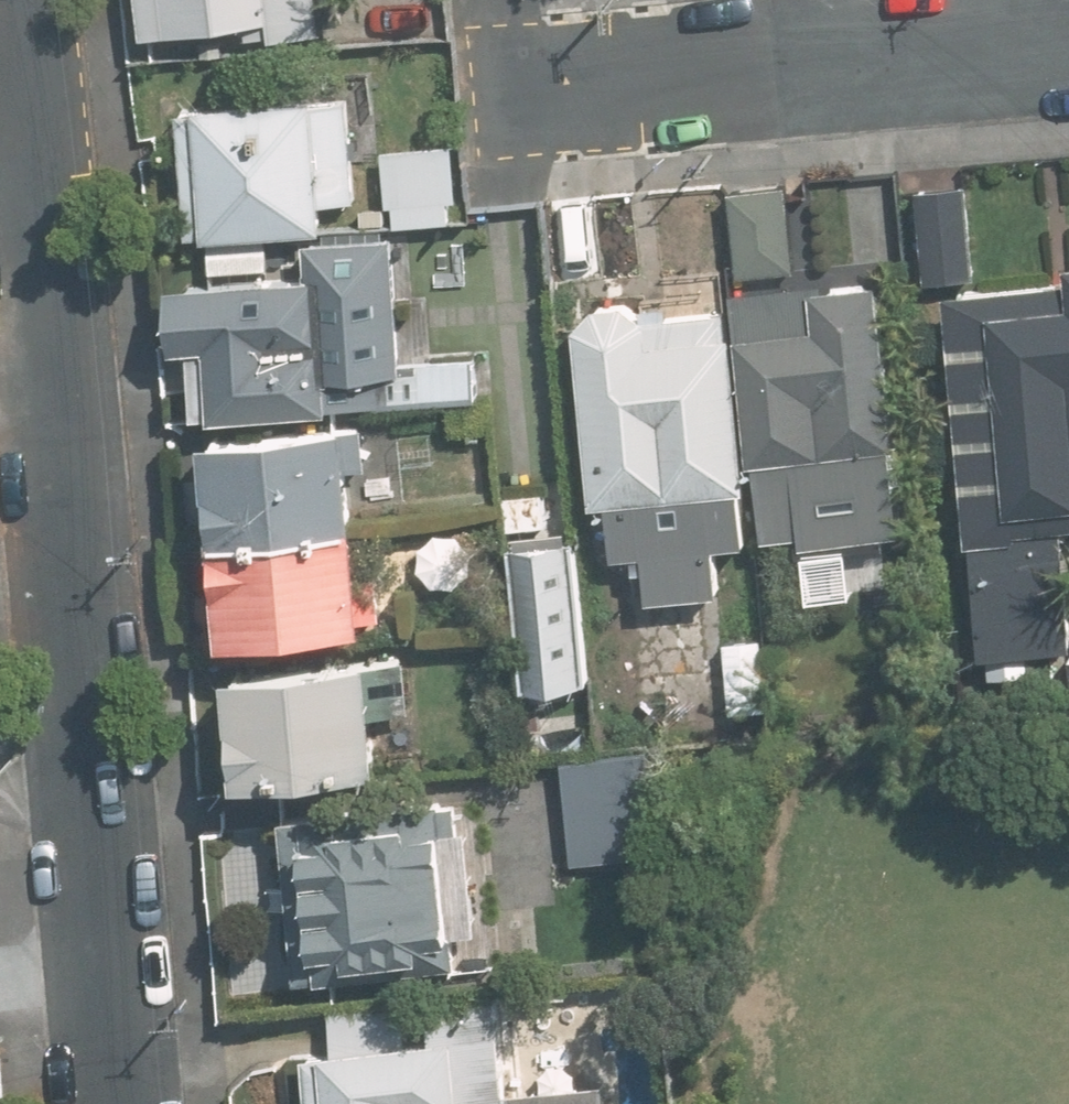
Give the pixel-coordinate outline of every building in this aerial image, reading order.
[(143,30),(268,17),(270,39),(330,33),(326,0),(140,0),(143,30)] [(274,257),(273,233),(329,230),(327,203),(360,202),(355,95),(184,103),(190,237),(216,235),(217,259),(274,257)] [(447,147),(382,155),(389,213),(454,205),(447,147)] [(962,179),(914,184),(925,278),(973,272),(962,179)] [(800,553),(911,544),(888,272),(786,281),(778,184),(730,188),(760,540),(798,537),(800,553)] [(197,345),(203,408),(468,386),(464,347),(433,349),(428,288),(414,289),(410,239),(305,247),(308,280),(154,293),(159,348),(197,345)] [(941,301),(969,671),(1065,664),(1067,692),(1068,692),(1068,611),(1062,514),(1068,513),(1068,261),(1057,262),(1059,292),(941,301)] [(642,596),(720,593),(718,542),(741,541),(729,305),(585,312),(595,502),(607,501),(609,550),(640,549),(642,596)] [(345,420),(205,432),(223,637),(363,625),(345,420)] [(576,536),(515,539),(523,685),(584,681),(576,536)] [(776,632),(721,634),(724,707),(779,705),(776,632)] [(386,659),(237,666),(243,779),(391,772),(386,659)] [(624,750),(561,759),(574,866),(638,858),(624,750)] [(475,789),(276,805),(281,868),(309,866),(318,972),(489,958),(475,789)] [(613,1074),(506,1083),(498,992),(425,998),(428,1035),(304,1046),(309,1103),(615,1103),(613,1074)]
